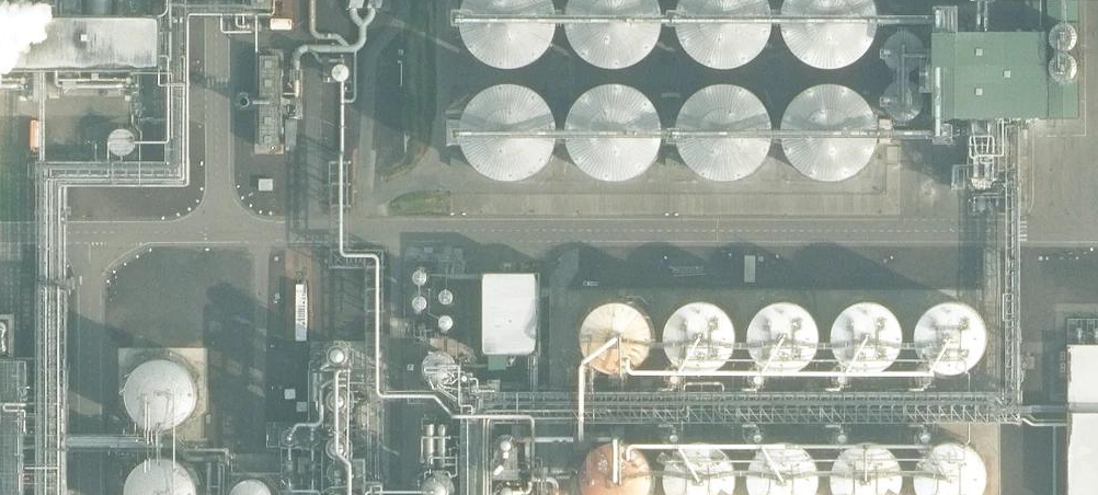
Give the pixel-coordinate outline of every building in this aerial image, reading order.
[(556,19),(556,10),(553,1),(552,0),(466,0),(464,6),(462,14),(462,23),(464,32),(467,41),(472,48),(478,55),(485,60),(494,64),(502,66),(511,66),(520,65),(529,62),(537,57),(543,52),(549,45),(553,37),(556,28),(556,19)] [(660,19),(659,10),(657,1),(656,0),(569,0),(567,5),(565,14),(565,23),(567,32),(570,40),(575,48),(581,54),(589,60),(597,63),(606,65),(615,66),(624,65),(632,62),(640,57),(647,51),(652,44),(657,36),(659,28),(660,19)] [(770,19),(769,10),(767,1),(766,0),(680,0),(677,6),(676,14),(676,23),(677,32),(681,40),(686,48),(692,55),(699,60),(707,63),(716,66),(725,66),(734,65),(743,62),(750,57),(757,51),(763,44),(767,36),(769,28),(770,19)] [(878,18),(877,9),(874,1),(874,0),(787,0),(785,5),(783,14),(783,23),(785,32),(788,40),(793,47),(799,54),(807,59),(815,63),(824,65),(833,65),(842,64),(850,61),(858,57),(865,51),(870,44),(874,36),(877,27),(878,18)] [(1081,0),(1051,0),(1050,37),(1050,123),(1081,124),(1081,0)] [(1050,33),(1050,7),(1029,7),(1029,33),(1050,33)] [(163,9),(0,16),(0,85),(21,84),(22,110),(43,109),(43,90),(126,87),(125,69),(166,67),(163,9)] [(1050,123),(1050,37),(958,37),(958,68),(937,68),(937,123),(1050,123)] [(263,54),(261,147),(282,148),(284,55),(263,54)] [(771,140),(771,131),(771,122),(768,114),(764,106),(758,99),(751,93),(744,88),(735,85),(726,84),(717,85),(708,87),(700,91),(693,96),(687,102),(682,110),(678,118),(677,127),(677,136),(678,145),(682,153),(687,161),(693,167),(700,172),(708,176),(717,178),(726,179),(735,177),(744,174),(751,170),(758,164),(764,157),(768,149),(771,140)] [(555,141),(555,132),(555,123),(552,114),(548,106),(542,99),(536,93),(528,89),(519,86),(510,85),(501,85),(493,87),(484,91),(477,96),(471,103),(466,110),(463,119),(461,127),(461,136),(463,145),(466,153),(471,161),(477,168),(484,173),(493,177),(501,179),(510,179),(519,178),(528,175),(536,170),(542,164),(548,157),(552,149),(555,141)] [(660,141),(661,132),(660,123),(657,115),(653,107),(648,100),(641,94),(633,89),(624,86),(616,85),(607,85),(598,88),(590,91),(582,97),(576,103),(571,111),(568,119),(566,128),(566,137),(568,146),(571,154),(576,161),(582,168),(590,173),(598,177),(607,179),(616,179),(625,178),(633,175),(641,171),(648,165),(653,158),(657,150),(660,141)] [(877,141),(878,132),(877,123),(875,115),(870,107),(865,100),(858,94),(850,89),(842,86),(833,85),(824,85),(815,88),(807,91),(799,96),(793,103),(788,111),(785,119),(783,128),(783,137),(785,145),(788,154),(793,161),(799,168),(807,173),(815,177),(824,179),(833,179),(842,178),(850,175),(858,171),(865,165),(870,158),(875,150),(877,141)] [(86,151),(87,117),(55,116),(54,150),(86,151)] [(423,307),(425,261),(409,261),(407,306),(423,307)] [(543,270),(487,270),(487,352),(543,352),(543,270)] [(996,336),(997,329),(996,322),(994,315),(991,309),(987,304),(981,299),(975,296),(969,293),(962,292),(955,293),(948,294),(942,297),(936,301),(931,306),(928,312),(925,319),(924,325),(924,332),(925,339),(928,346),(931,351),(936,356),(942,360),(948,363),(955,365),(962,365),(969,364),(975,362),(981,359),(987,354),(991,349),(994,342),(996,336)] [(662,337),(662,330),(662,323),(660,316),(656,310),(652,305),(647,300),(641,297),(634,294),(627,293),(620,294),(614,295),(607,298),(602,302),(597,307),(593,313),(590,320),(589,326),(589,333),(590,340),(593,347),(597,352),(602,357),(607,361),(614,364),(620,366),(627,366),(634,365),(641,363),(647,360),(652,355),(656,350),(660,343),(662,337)] [(744,336),(745,329),(744,322),(743,316),(739,309),(735,304),(730,299),(724,296),(717,294),(710,293),(703,293),(697,295),(690,298),(685,302),(680,307),(676,312),(673,319),(672,326),(672,333),(673,339),(676,346),(680,352),(685,357),(690,361),(697,364),(703,365),(710,366),(717,365),(724,362),(730,359),(735,354),(739,349),(743,343),(744,336)] [(828,336),(829,330),(828,323),(826,316),(823,310),(818,304),(813,300),(807,296),(801,294),(794,293),(787,293),(780,295),(774,298),(768,302),(763,307),(759,313),(757,319),(756,326),(756,333),(757,340),(759,346),(763,352),(768,357),(774,361),(780,364),(787,366),(794,366),(801,365),(807,363),(813,359),(818,355),(823,349),(826,343),(828,336)] [(912,336),(912,329),(912,322),(910,316),(907,310),(902,304),(897,300),(891,296),(884,294),(878,293),(871,293),(864,295),(857,298),(852,302),(847,307),(843,313),(841,319),(839,326),(839,333),(841,340),(843,346),(847,352),(852,357),(857,361),(864,364),(871,365),(878,366),(884,365),(891,362),(897,359),(902,354),(907,349),(910,343),(912,336)] [(202,395),(203,388),(202,382),(200,375),(197,369),(193,363),(188,359),(182,355),(175,353),(168,352),(161,352),(155,354),(148,357),(143,361),(138,366),(134,372),(131,378),(130,385),(130,392),(131,399),(134,405),(138,411),(143,416),(148,420),(155,423),(161,425),(168,425),(175,424),(182,422),(188,418),(193,414),(197,408),(200,402),(202,395)] [(1069,352),(1069,494),(1097,494),(1097,352),(1069,352)] [(288,494),(289,494),(452,494),(462,469),(481,469),(482,474),(511,465),(442,464),(410,474),(404,489),(389,484),(386,474),(391,462),(378,457),(378,423),(368,423),(362,403),(357,401),(370,397),(351,390),(329,397),(329,403),(323,420),(271,419),(270,446),(289,453),(288,494)] [(745,470),(744,463),(742,456),(739,450),(735,445),(730,440),(723,437),(717,434),(710,433),(703,434),(696,435),(690,438),(684,442),(679,447),(676,453),(673,460),(672,466),(672,473),(673,480),(676,487),(679,492),(682,494),(735,494),(739,490),(742,484),(744,477),(745,470)] [(996,470),(996,463),(994,456),(991,450),(986,444),(981,440),(975,436),(968,434),(962,433),(955,433),(948,435),(942,438),(936,442),(931,447),(927,453),(925,459),(923,466),(923,473),(925,480),(927,486),(931,492),(934,494),(986,494),(991,489),(994,483),(996,476),(996,470)] [(662,471),(661,464),(659,457),(656,451),(652,445),(647,441),(641,437),(634,435),(627,434),(620,434),(613,436),(607,439),(601,443),(597,448),(593,454),(590,460),(589,467),(589,474),(590,481),(593,487),(597,493),(598,494),(652,494),(656,490),(659,484),(661,477),(662,471)] [(828,470),(828,463),(826,457),(823,451),(818,445),(813,441),(807,437),(800,435),(793,434),(787,434),(780,436),(773,439),(768,443),(763,448),(759,454),(757,460),(755,467),(755,474),(757,481),(759,487),(763,493),(765,494),(819,494),(823,490),(826,484),(828,477),(828,470)] [(912,470),(911,463),(910,456),(906,450),(902,445),(897,440),(891,437),(884,435),(877,434),(870,434),(864,436),(857,438),(852,442),(847,447),(843,453),(840,460),(839,467),(839,474),(840,480),(843,487),(847,493),(849,494),(902,494),(906,490),(910,484),(911,477),(912,470)] [(203,490),(202,484),(200,477),(197,471),(193,465),(187,461),(181,457),(175,455),(168,454),(161,454),(154,456),(148,459),(142,463),(137,468),(134,474),(131,480),(130,487),(130,494),(202,494),(203,490)] [(282,487),(282,484),(281,480),(279,477),(277,474),(274,471),(271,470),(267,468),(264,468),(260,468),(256,469),(253,471),(250,473),(247,475),(245,478),(244,482),(243,485),(243,489),(244,493),(245,494),(280,494),(281,494),(282,491),(282,487)]
